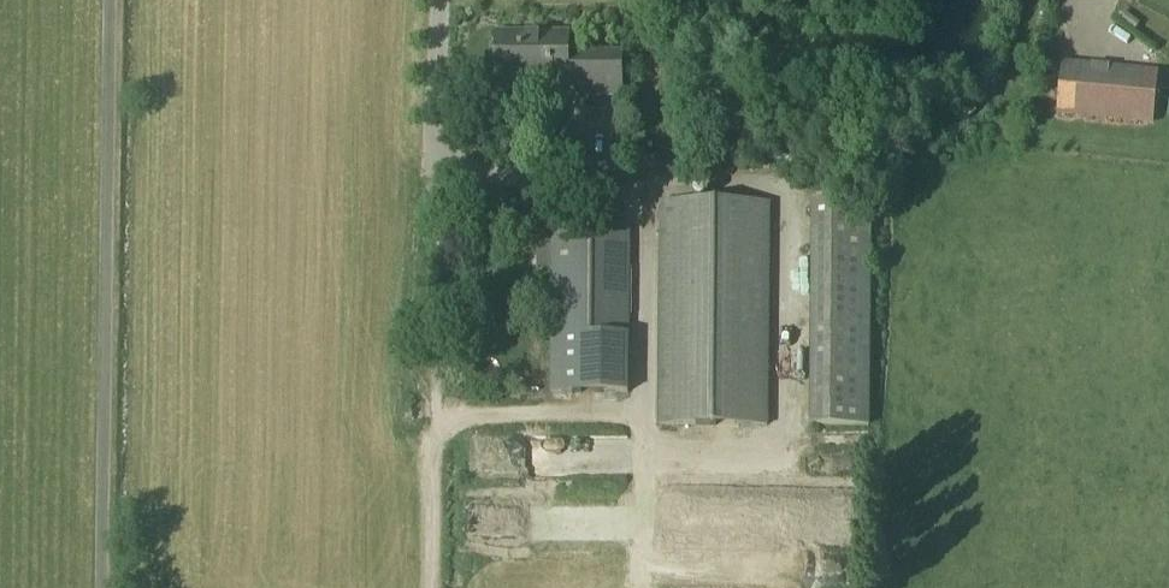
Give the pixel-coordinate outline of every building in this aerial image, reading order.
[(910,0),(887,0),(888,1),(896,9),(910,3),(910,0)] [(569,62),(570,38),(540,37),(540,43),(496,43),(497,84),(521,84),(521,90),(562,90),(562,99),(623,99),(623,56),(594,57),(594,62),(569,62)] [(1154,128),(1159,74),(1062,64),(1056,118),(1154,128)] [(770,205),(659,204),(657,428),(768,429),(770,205)] [(872,206),(811,205),(809,430),(870,430),(872,206)] [(549,396),(629,397),(630,228),(551,228),(551,229),(536,229),(536,253),(551,254),(549,396)] [(527,255),(528,270),(549,269),(548,255),(527,255)] [(466,443),(463,475),(538,481),(539,472),(583,476),(585,460),(583,460),(584,453),(466,443)]
